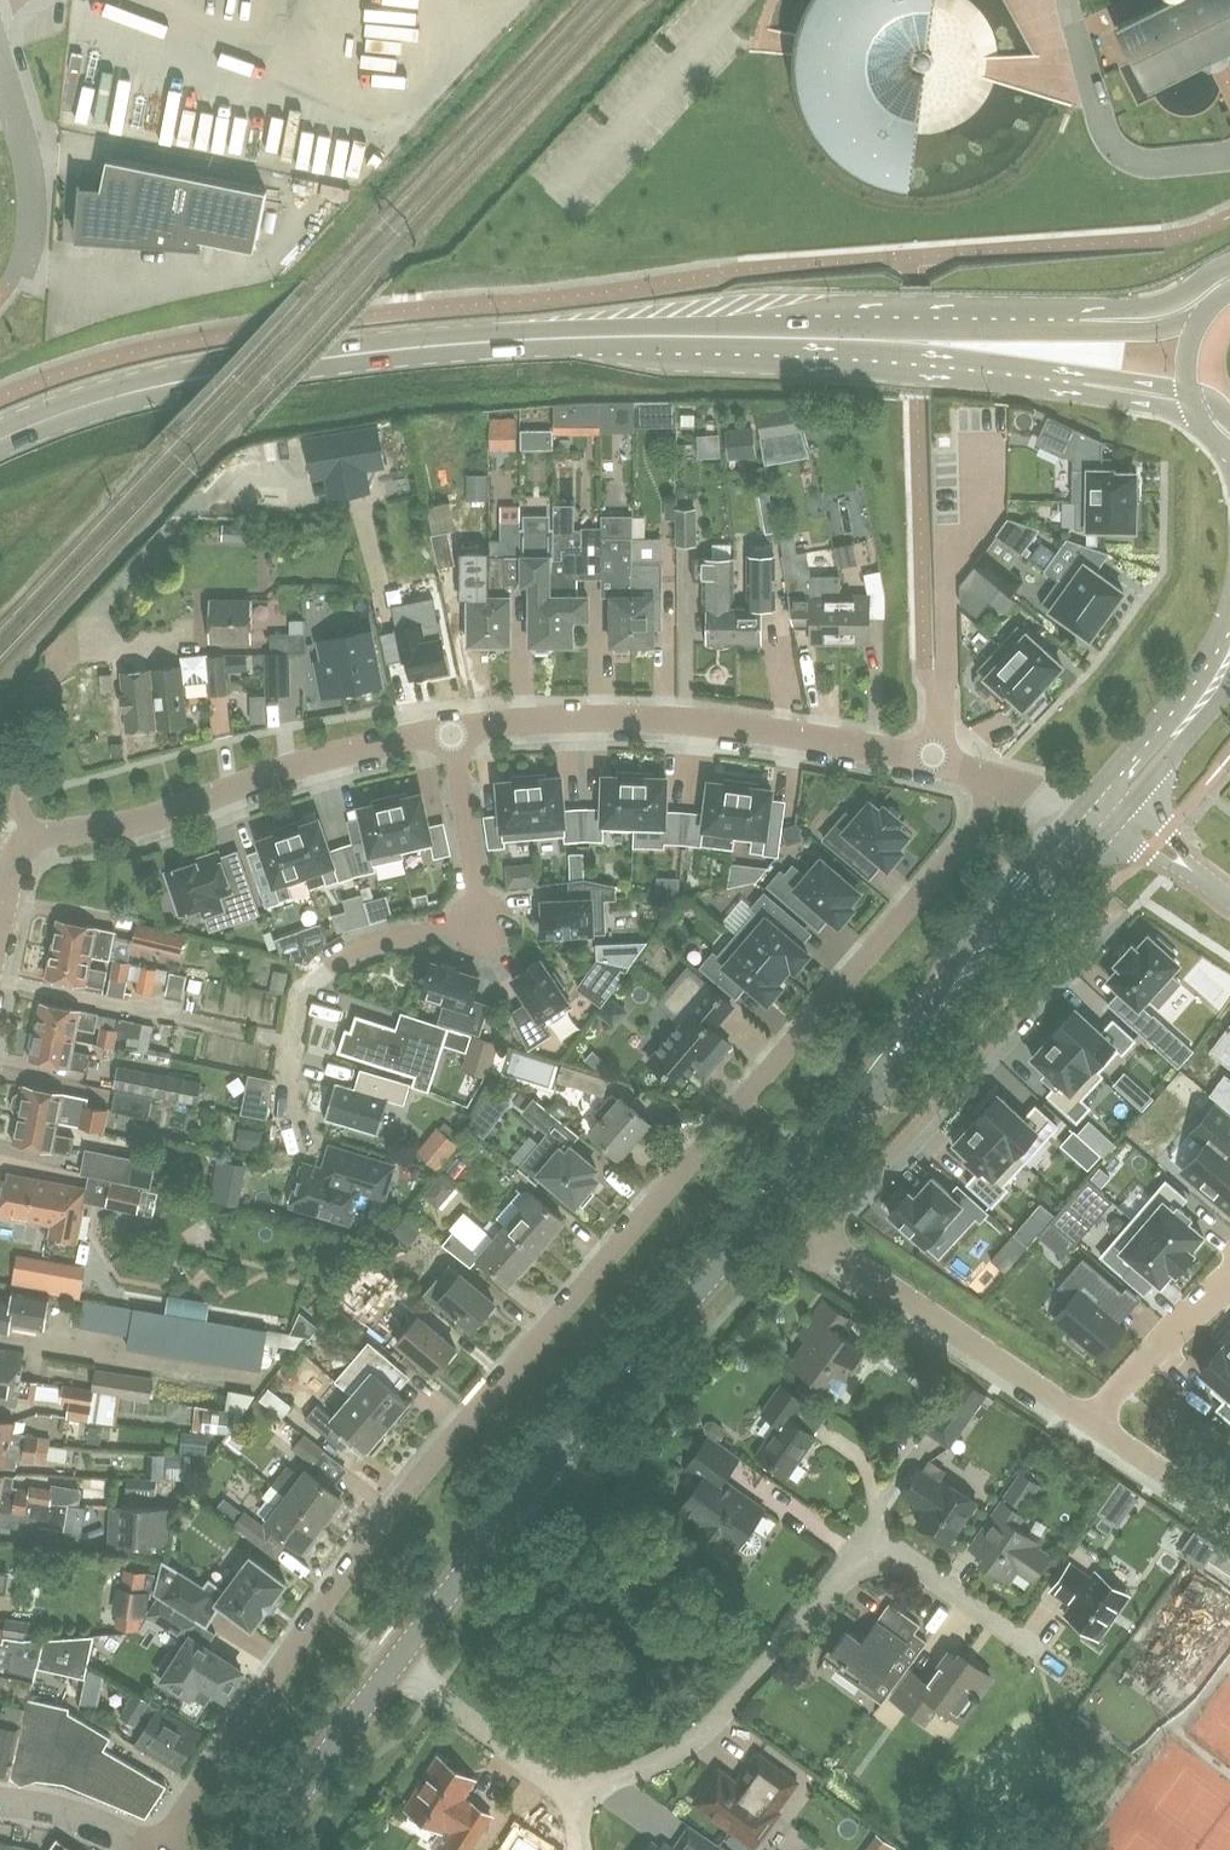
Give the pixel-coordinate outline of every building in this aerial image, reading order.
[(394,15),(424,16),(425,0),(394,0),(394,15)] [(914,62),(918,67),(923,69),(929,67),(933,63),(934,57),(931,51),(926,48),(920,49),(915,53),(913,52),(920,47),(927,47),(928,45),(929,45),(935,0),(815,0),(812,4),(804,25),(799,47),(798,69),(801,91),(808,112),(818,132),(832,150),(849,165),(868,176),(889,185),(911,189),(925,73),(924,73),(924,71),(917,69),(912,63),(914,62)] [(1134,5),(1137,14),(1115,24),(1145,84),(1229,41),(1229,0),(1135,0),(1134,5)] [(390,30),(389,50),(425,50),(425,31),(390,30)] [(367,48),(367,66),(397,65),(397,48),(367,48)] [(86,79),(79,114),(93,117),(101,82),(86,79)] [(279,156),(287,118),(253,111),(245,150),(279,156)] [(155,244),(158,228),(254,249),(267,189),(108,157),(102,186),(82,184),(82,180),(79,180),(76,239),(155,244)] [(657,403),(657,422),(676,422),(676,402),(657,403)] [(574,403),(554,403),(554,423),(573,423),(574,403)] [(600,403),(600,427),(612,427),(612,403),(600,403)] [(758,414),(757,414),(760,438),(762,438),(766,462),(808,455),(801,432),(798,408),(783,410),(758,414)] [(1048,415),(1035,443),(1061,455),(1063,451),(1074,427),(1048,415)] [(521,449),(520,418),(494,419),(495,450),(521,449)] [(307,439),(313,476),(384,464),(378,427),(307,439)] [(1099,468),(1099,458),(1103,458),(1103,441),(1074,427),(1063,451),(1076,457),(1076,468),(1074,468),(1073,500),(1139,501),(1139,485),(1136,485),(1136,472),(1113,471),(1113,469),(1099,468)] [(726,431),(728,448),(753,446),(751,429),(726,431)] [(1098,529),(1136,530),(1136,516),(1139,516),(1139,501),(1073,500),(1073,501),(1076,501),(1076,529),(1087,529),(1098,529)] [(511,642),(511,629),(511,595),(506,595),(506,556),(521,556),(521,528),(521,505),(501,505),(501,537),(490,538),(490,566),(491,642),(511,642)] [(677,519),(677,544),(695,544),(695,508),(677,508),(677,519)] [(775,516),(764,518),(767,533),(778,531),(775,516)] [(223,524),(222,539),(247,540),(248,526),(223,524)] [(521,528),(521,556),(521,581),(533,581),(532,594),(531,594),(531,642),(535,642),(535,649),(550,649),(550,642),(553,642),(552,567),(555,567),(555,557),(555,528),(521,528)] [(602,568),(602,536),(602,534),(582,534),(582,528),(555,528),(555,557),(555,567),(552,567),(553,642),(573,642),(573,616),(589,616),(589,595),(576,595),(576,576),(582,576),(582,575),(602,574),(602,568)] [(996,534),(1021,553),(1030,540),(999,529),(996,534)] [(1098,529),(1087,529),(1086,544),(1097,544),(1098,529)] [(448,531),(433,535),(440,568),(455,565),(448,531)] [(632,536),(602,536),(602,568),(613,568),(613,595),(611,595),(612,642),(615,642),(615,649),(630,649),(630,642),(633,642),(633,567),(632,567),(632,536)] [(1058,579),(1110,616),(1119,603),(1116,601),(1124,590),(1096,570),(1109,552),(1084,543),(1058,579)] [(1000,588),(1009,595),(1022,579),(1008,568),(985,548),(973,565),(975,566),(1000,588)] [(840,640),(839,594),(838,573),(807,573),(802,550),(780,554),(793,626),(810,625),(810,641),(840,640)] [(734,605),(734,642),(742,642),(746,647),(755,647),(758,642),(761,642),(761,606),(774,606),(774,554),(748,554),(748,605),(734,605)] [(692,556),(692,578),(703,578),(703,604),(708,604),(708,628),(708,642),(711,642),(715,647),(723,647),(727,642),(734,642),(734,605),(734,556),(733,556),(712,556),(692,556)] [(633,632),(633,642),(653,641),(653,628),(661,628),(661,562),(633,562),(633,632)] [(469,642),(491,642),(490,566),(478,566),(478,595),(469,595),(469,614),(463,614),(463,626),(469,626),(469,642)] [(1000,588),(975,566),(960,584),(960,602),(977,616),(1000,588)] [(1058,579),(1041,602),(1090,637),(1097,627),(1101,629),(1110,616),(1058,579)] [(869,640),(869,628),(868,593),(839,594),(840,640),(869,640)] [(434,595),(392,604),(398,629),(404,658),(409,657),(413,676),(417,675),(417,676),(429,673),(429,672),(432,672),(433,676),(452,672),(448,653),(446,653),(443,638),(445,637),(441,621),(439,621),(434,595)] [(252,640),(252,629),(252,598),(211,598),(210,640),(252,640)] [(997,646),(1045,688),(1055,677),(1053,675),(1062,665),(1018,624),(997,646)] [(335,691),(380,682),(370,630),(318,640),(325,673),(331,671),(335,691)] [(271,652),(290,652),(306,651),(305,632),(271,633),(271,652)] [(980,672),(976,677),(976,688),(986,698),(996,686),(1004,694),(1006,692),(1023,707),(1032,697),(1034,700),(1045,688),(997,646),(977,669),(980,672)] [(291,694),(290,652),(271,652),(265,653),(266,694),(291,694)] [(228,693),(225,654),(207,656),(210,694),(228,693)] [(152,669),(158,726),(187,723),(183,666),(152,669)] [(152,669),(122,672),(124,692),(122,692),(123,705),(125,705),(127,730),(158,726),(152,669)] [(633,827),(635,770),(619,770),(618,774),(604,773),(603,807),(588,807),(587,837),(602,838),(602,827),(633,827)] [(635,770),(633,827),(632,846),(665,847),(665,840),(679,840),(680,810),(665,809),(667,775),(652,775),(652,771),(635,770)] [(545,772),(529,773),(534,836),(565,833),(566,839),(581,837),(578,807),(563,808),(561,775),(545,776),(545,772)] [(503,839),(534,836),(529,773),(512,775),(512,779),(498,780),(501,814),(485,815),(489,845),(504,844),(503,839)] [(732,848),(734,835),(741,779),(725,776),(724,781),(709,779),(705,812),(690,810),(686,841),(702,843),(702,845),(732,848)] [(782,822),(767,820),(772,787),(757,785),(758,781),(741,779),(734,835),(752,838),(751,849),(778,853),(782,822)] [(405,791),(389,795),(400,845),(399,846),(401,851),(402,851),(432,844),(434,855),(449,852),(443,822),(428,825),(421,792),(406,795),(405,791)] [(367,839),(352,842),(359,872),(374,869),(373,864),(403,858),(402,851),(401,851),(399,846),(400,845),(389,795),(373,799),(374,803),(359,806),(362,817),(367,839)] [(896,844),(907,831),(896,822),(900,818),(884,804),(880,809),(870,800),(855,817),(846,810),(824,836),(849,857),(862,841),(887,863),(901,848),(896,844)] [(302,819),(287,824),(303,873),(305,873),(321,867),(326,883),(353,874),(343,845),(329,850),(318,818),(304,823),(302,819)] [(306,879),(305,873),(303,873),(287,824),(271,830),(272,834),(258,839),(269,871),(255,876),(265,905),(292,895),(288,885),(306,879)] [(226,875),(217,851),(193,859),(194,862),(166,872),(180,913),(201,905),(205,915),(222,909),(222,911),(235,907),(240,920),(259,913),(244,869),(226,875)] [(785,872),(781,869),(769,883),(802,912),(813,899),(839,921),(852,905),(847,901),(858,889),(821,857),(806,874),(793,863),(785,872)] [(508,884),(522,883),(537,881),(536,862),(506,864),(508,884)] [(577,877),(578,896),(543,898),(543,912),(542,912),(543,932),(562,931),(562,935),(579,935),(579,930),(605,929),(603,896),(615,895),(614,882),(585,877),(577,877)] [(677,878),(657,877),(657,892),(676,892),(677,878)] [(793,916),(764,891),(752,906),(756,909),(736,932),(782,972),(790,963),(794,967),(808,951),(782,929),(793,916)] [(355,926),(370,921),(363,899),(349,903),(355,926)] [(91,954),(91,955),(110,959),(116,930),(58,918),(52,947),(91,954)] [(133,942),(180,954),(185,935),(138,924),(133,942)] [(306,961),(294,931),(274,938),(281,956),(287,958),(297,960),(306,961)] [(782,972),(736,932),(718,954),(713,951),(701,965),(730,990),(741,977),(767,999),(780,983),(776,980),(782,972)] [(1123,967),(1111,980),(1140,1006),(1149,996),(1160,1007),(1181,984),(1170,974),(1178,964),(1172,959),(1177,954),(1160,939),(1155,943),(1150,938),(1138,951),(1134,948),(1119,964),(1123,967)] [(597,943),(597,957),(629,964),(646,941),(597,943)] [(88,967),(91,955),(91,954),(52,947),(46,975),(85,983),(85,985),(103,988),(107,971),(88,967)] [(513,977),(532,1006),(516,1017),(528,1046),(549,1032),(542,1023),(571,1003),(560,987),(564,984),(554,970),(551,972),(540,956),(524,968),(524,969),(513,977)] [(599,958),(578,985),(602,1003),(630,964),(599,958)] [(156,969),(130,964),(130,962),(115,959),(111,977),(127,980),(127,978),(138,980),(136,990),(151,993),(156,969)] [(423,992),(446,999),(440,1019),(479,1031),(488,1003),(472,998),(480,974),(458,968),(459,966),(440,960),(439,961),(433,960),(423,992)] [(729,1003),(731,1004),(732,1003),(688,966),(659,1000),(682,1019),(679,1023),(676,1022),(667,1033),(669,1035),(650,1057),(680,1083),(707,1051),(716,1059),(730,1042),(711,1025),(729,1003)] [(337,1029),(342,991),(315,987),(310,1025),(337,1029)] [(98,1042),(115,1046),(138,1050),(143,1022),(99,1014),(99,1012),(81,1009),(41,1001),(36,1030),(75,1038),(78,1027),(96,1030),(97,1026),(101,1027),(98,1042)] [(1076,1008),(1054,1032),(1101,1075),(1102,1074),(1098,1070),(1118,1048),(1122,1052),(1135,1038),(1114,1019),(1102,1031),(1076,1008)] [(444,1045),(445,1043),(404,1029),(403,1033),(397,1031),(385,1027),(386,1024),(356,1014),(350,1033),(346,1032),(341,1047),(339,1046),(338,1051),(381,1065),(382,1062),(395,1066),(394,1069),(415,1076),(416,1077),(422,1058),(438,1064),(444,1045)] [(1153,1015),(1139,1030),(1164,1053),(1179,1037),(1154,1014),(1153,1015)] [(1218,1033),(1229,1042),(1229,1016),(1218,1033)] [(472,1035),(454,1029),(449,1046),(466,1052),(472,1035)] [(73,1049),(75,1038),(36,1030),(30,1058),(70,1066),(70,1067),(87,1071),(91,1052),(73,1049)] [(1054,1032),(1032,1056),(1047,1070),(1043,1074),(1056,1085),(1048,1093),(1068,1112),(1080,1098),(1101,1075),(1054,1032)] [(474,1036),(467,1057),(464,1067),(486,1074),(496,1043),(474,1036)] [(113,1087),(198,1104),(203,1081),(118,1065),(113,1087)] [(609,1079),(562,1065),(557,1081),(604,1095),(609,1079)] [(411,1084),(412,1084),(360,1068),(355,1087),(337,1082),(335,1081),(324,1119),(378,1135),(388,1100),(405,1104),(411,1084)] [(19,1112),(59,1120),(59,1121),(76,1124),(80,1103),(82,1096),(63,1092),(64,1091),(25,1083),(23,1093),(20,1092),(16,1095),(14,1105),(16,1109),(20,1110),(19,1112)] [(1152,1098),(1138,1085),(1128,1096),(1142,1109),(1152,1098)] [(1219,1101),(1229,1111),(1229,1086),(1219,1101)] [(984,1109),(976,1119),(1024,1160),(1057,1124),(1036,1105),(1025,1117),(998,1094),(996,1096),(994,1093),(982,1106),(984,1109)] [(548,1128),(551,1130),(561,1117),(536,1096),(525,1109),(548,1128)] [(620,1155),(649,1121),(621,1096),(591,1130),(620,1155)] [(80,1103),(76,1124),(104,1129),(108,1108),(80,1103)] [(1184,1170),(1229,1209),(1229,1117),(1215,1104),(1192,1131),(1206,1144),(1184,1170)] [(57,1132),(59,1121),(59,1120),(19,1112),(14,1141),(54,1149),(54,1148),(71,1152),(74,1135),(57,1132)] [(489,1126),(474,1114),(468,1123),(482,1135),(489,1126)] [(542,1172),(576,1201),(579,1197),(584,1201),(594,1189),(589,1185),(597,1176),(591,1171),(597,1165),(572,1144),(581,1133),(561,1117),(551,1130),(548,1128),(517,1165),(536,1180),(542,1172)] [(964,1127),(952,1139),(970,1156),(966,1160),(978,1171),(968,1182),(992,1204),(1007,1188),(1003,1184),(1024,1160),(976,1119),(966,1129),(964,1127)] [(440,1120),(422,1145),(439,1157),(457,1132),(440,1120)] [(359,1189),(366,1191),(385,1197),(394,1166),(329,1146),(322,1169),(304,1163),(292,1204),(349,1222),(359,1189)] [(82,1170),(130,1180),(134,1157),(87,1147),(82,1170)] [(215,1163),(208,1199),(230,1203),(237,1168),(215,1163)] [(70,1187),(71,1185),(7,1172),(0,1208),(0,1214),(51,1224),(49,1236),(76,1242),(87,1190),(70,1187)] [(890,1213),(925,1245),(947,1221),(961,1233),(976,1217),(980,1221),(989,1212),(962,1188),(955,1196),(932,1176),(915,1195),(910,1190),(890,1213)] [(1087,1177),(1051,1220),(1076,1241),(1077,1241),(1091,1224),(1084,1218),(1106,1193),(1087,1177)] [(1166,1180),(1134,1217),(1185,1261),(1193,1252),(1190,1249),(1203,1234),(1188,1221),(1192,1216),(1179,1206),(1187,1197),(1166,1180)] [(153,1217),(158,1193),(111,1181),(105,1205),(153,1217)] [(498,1215),(506,1221),(536,1247),(562,1216),(532,1190),(531,1192),(528,1190),(519,1191),(498,1215)] [(536,1247),(506,1221),(495,1234),(464,1207),(450,1224),(481,1250),(479,1253),(509,1278),(536,1247)] [(1134,1217),(1101,1255),(1123,1274),(1134,1261),(1160,1284),(1174,1269),(1176,1271),(1185,1261),(1134,1217)] [(1051,1220),(1038,1235),(1063,1256),(1076,1241),(1051,1220)] [(1024,1224),(1015,1234),(1028,1245),(1037,1234),(1024,1224)] [(1013,1233),(991,1259),(1005,1272),(1027,1246),(1013,1233)] [(1072,1298),(1055,1318),(1073,1332),(1067,1338),(1084,1353),(1088,1348),(1098,1357),(1105,1349),(1124,1328),(1126,1330),(1127,1328),(1120,1322),(1104,1309),(1109,1304),(1111,1305),(1124,1290),(1083,1256),(1075,1265),(1076,1266),(1059,1286),(1072,1298)] [(63,1294),(68,1265),(34,1259),(30,1288),(63,1294)] [(472,1326),(495,1299),(461,1270),(459,1272),(449,1264),(439,1275),(449,1284),(438,1297),(472,1326)] [(49,1294),(14,1289),(13,1297),(0,1295),(0,1330),(8,1331),(10,1322),(44,1328),(49,1294)] [(847,1378),(867,1350),(837,1329),(847,1316),(824,1299),(800,1334),(807,1339),(791,1361),(821,1382),(832,1368),(847,1378)] [(268,1328),(134,1307),(128,1349),(262,1370),(268,1328)] [(433,1370),(455,1344),(419,1313),(396,1340),(433,1370)] [(336,1380),(351,1392),(389,1423),(409,1398),(386,1380),(397,1367),(367,1342),(336,1380)] [(1201,1371),(1216,1384),(1212,1389),(1225,1399),(1218,1408),(1229,1418),(1229,1353),(1222,1346),(1201,1371)] [(20,1378),(25,1352),(0,1348),(0,1375),(20,1378)] [(92,1391),(94,1391),(150,1401),(154,1378),(96,1368),(93,1388),(92,1391)] [(20,1378),(0,1375),(0,1402),(16,1404),(17,1395),(29,1397),(32,1380),(20,1378)] [(948,1424),(951,1419),(963,1426),(985,1394),(962,1378),(935,1415),(948,1424)] [(285,1411),(296,1400),(275,1380),(264,1391),(285,1411)] [(92,1391),(93,1388),(64,1383),(61,1402),(70,1404),(68,1417),(90,1421),(94,1391),(92,1391)] [(251,1405),(255,1387),(233,1383),(229,1400),(251,1405)] [(788,1474),(816,1435),(792,1418),(805,1400),(781,1383),(762,1410),(779,1421),(757,1452),(788,1474)] [(386,1436),(381,1432),(389,1423),(351,1392),(332,1415),(317,1402),(305,1416),(335,1441),(346,1428),(373,1451),(386,1436)] [(197,1406),(195,1426),(226,1430),(241,1412),(197,1406)] [(37,1447),(39,1437),(12,1432),(15,1420),(0,1418),(0,1441),(37,1447)] [(185,1430),(183,1453),(205,1455),(208,1433),(185,1430)] [(315,1461),(325,1449),(304,1432),(294,1445),(315,1461)] [(756,1550),(762,1543),(760,1534),(751,1527),(764,1508),(736,1487),(736,1486),(723,1477),(738,1457),(708,1436),(687,1466),(703,1477),(681,1508),(702,1523),(695,1533),(717,1549),(724,1539),(736,1547),(738,1545),(747,1551),(756,1550)] [(37,1447),(0,1441),(0,1465),(15,1468),(17,1461),(34,1464),(35,1460),(37,1447)] [(68,1449),(49,1446),(46,1460),(66,1463),(68,1449)] [(287,1462),(272,1481),(322,1521),(342,1495),(340,1493),(343,1488),(317,1468),(314,1472),(307,1466),(302,1473),(287,1462)] [(949,1543),(977,1500),(945,1479),(943,1483),(918,1467),(901,1493),(925,1509),(917,1521),(949,1543)] [(1022,1471),(1006,1494),(1022,1505),(1038,1482),(1022,1471)] [(0,1473),(0,1497),(27,1502),(50,1503),(52,1489),(29,1485),(29,1489),(13,1487),(15,1476),(0,1473)] [(1098,1511),(1118,1525),(1140,1494),(1120,1480),(1098,1511)] [(322,1521),(272,1481),(272,1482),(286,1493),(266,1520),(302,1547),(302,1546),(307,1550),(319,1535),(314,1531),(322,1521)] [(50,1503),(27,1502),(0,1497),(0,1510),(48,1518),(50,1503)] [(1009,1580),(1018,1568),(1034,1579),(1051,1555),(1035,1544),(1037,1540),(1016,1525),(1023,1514),(1003,1499),(970,1546),(983,1555),(981,1559),(1009,1580)] [(83,1525),(85,1501),(70,1500),(69,1524),(83,1525)] [(112,1503),(110,1539),(167,1541),(169,1506),(112,1503)] [(256,1540),(266,1527),(244,1510),(234,1523),(256,1540)] [(1181,1553),(1201,1567),(1216,1545),(1196,1532),(1181,1553)] [(1217,1547),(1209,1559),(1229,1573),(1229,1555),(1217,1547)] [(162,1594),(190,1613),(200,1620),(216,1597),(223,1602),(222,1603),(257,1630),(292,1585),(257,1558),(230,1593),(214,1580),(208,1589),(167,1562),(161,1593),(162,1594)] [(1098,1636),(1109,1620),(1129,1593),(1096,1569),(1091,1576),(1071,1561),(1052,1588),(1074,1604),(1067,1614),(1098,1636)] [(151,1594),(155,1574),(124,1569),(121,1589),(146,1593),(151,1594)] [(10,1573),(0,1572),(0,1591),(7,1592),(10,1573)] [(1228,1617),(1229,1618),(1229,1596),(1199,1573),(1147,1642),(1161,1653),(1170,1640),(1197,1659),(1228,1617)] [(169,1626),(181,1609),(160,1595),(148,1613),(169,1626)] [(920,1623),(890,1601),(862,1639),(847,1628),(826,1657),(859,1682),(863,1676),(875,1685),(879,1680),(892,1689),(927,1640),(915,1631),(920,1623)] [(167,1680),(184,1692),(185,1690),(204,1702),(214,1688),(224,1694),(226,1691),(229,1692),(236,1681),(233,1679),(241,1668),(219,1654),(221,1651),(199,1637),(207,1625),(181,1609),(169,1626),(188,1639),(164,1676),(168,1679),(167,1680)] [(139,1615),(117,1612),(115,1626),(136,1630),(139,1615)] [(4,1640),(39,1639),(42,1624),(6,1619),(4,1640)] [(13,1775),(15,1767),(28,1770),(41,1773),(40,1777),(66,1781),(146,1814),(166,1783),(105,1746),(111,1735),(71,1712),(72,1707),(31,1698),(38,1667),(86,1677),(95,1635),(39,1639),(4,1640),(0,1640),(0,1773),(13,1775)] [(978,1692),(991,1674),(972,1660),(969,1664),(950,1650),(927,1682),(912,1670),(893,1696),(926,1719),(938,1702),(955,1714),(958,1710),(966,1716),(982,1695),(978,1692)] [(176,1767),(200,1731),(157,1707),(160,1703),(150,1696),(148,1699),(133,1691),(121,1714),(135,1723),(145,1707),(154,1712),(134,1744),(176,1767)] [(719,1768),(695,1801),(746,1838),(770,1805),(775,1809),(796,1780),(758,1752),(737,1781),(719,1768)] [(441,1828),(446,1831),(436,1847),(441,1849),(468,1849),(491,1813),(472,1802),(471,1803),(461,1797),(472,1778),(439,1757),(408,1807),(441,1828)] [(689,1826),(673,1849),(724,1849),(689,1826)] [(515,1834),(505,1849),(542,1849),(515,1834)] [(64,1842),(55,1835),(46,1847),(49,1849),(75,1849),(64,1842)] [(10,1841),(0,1839),(0,1849),(8,1849),(10,1841)] [(26,1845),(10,1841),(8,1849),(25,1849),(26,1845)] [(652,1842),(646,1849),(664,1849),(652,1842)]
